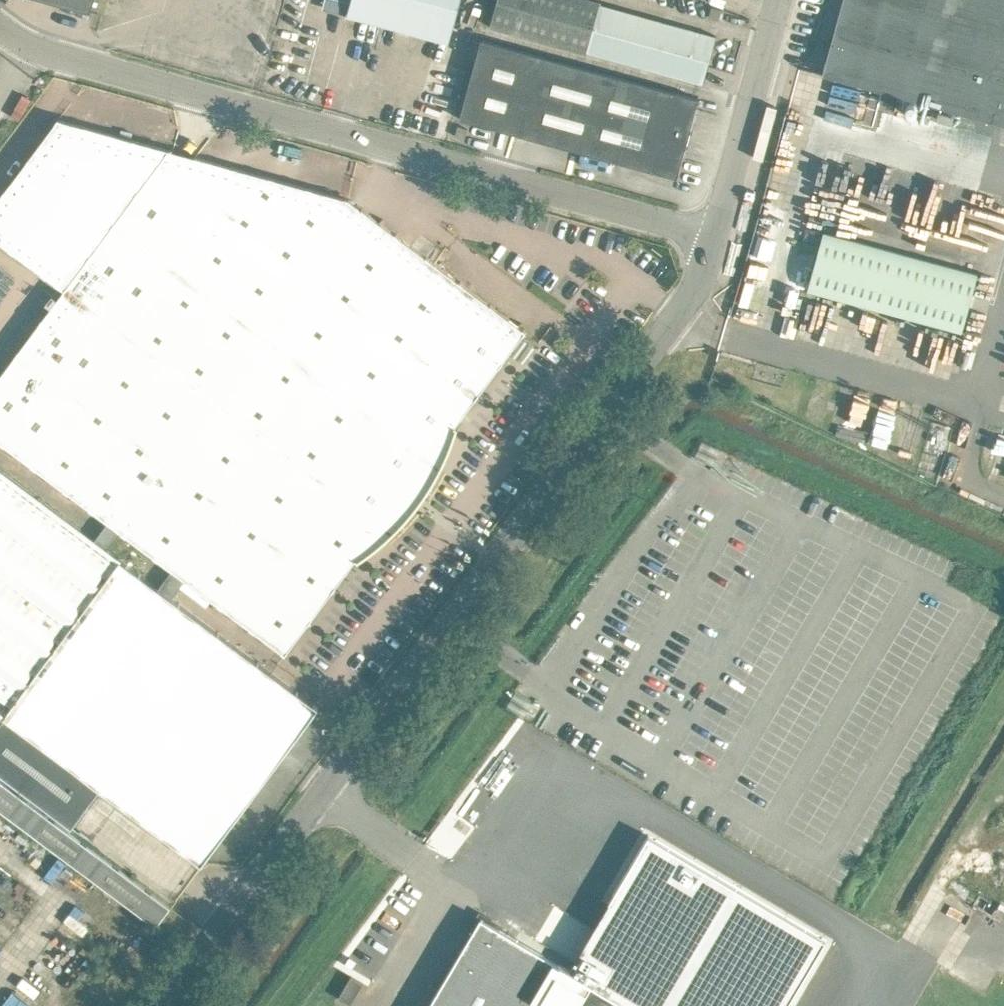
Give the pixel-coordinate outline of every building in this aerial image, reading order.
[(91,11),(94,0),(50,0),(91,11)] [(325,8),(348,14),(449,41),(460,0),(352,0),(351,3),(341,0),(327,0),(325,8)] [(600,4),(601,2),(593,0),(497,0),(490,26),(587,53),(588,51),(702,82),(702,83),(703,84),(716,35),(715,35),(715,36),(600,4)] [(823,74),(1003,124),(1003,0),(843,0),(830,47),(828,54),(823,74)] [(719,19),(722,9),(712,6),(709,16),(719,19)] [(678,177),(699,98),(482,39),(460,118),(678,177)] [(448,455),(453,441),(456,433),(458,427),(456,425),(527,330),(349,198),(169,149),(59,118),(0,197),(0,241),(64,289),(0,376),(0,441),(286,654),(357,559),(359,560),(358,560),(365,556),(375,548),(386,539),(393,533),(398,528),(406,520),(404,519),(393,510),(420,474),(431,482),(433,483),(435,479),(438,474),(441,469),(444,462),(448,455)] [(465,138),(468,128),(458,125),(455,135),(465,138)] [(824,231),(807,291),(962,333),(978,273),(824,231)] [(702,441),(694,457),(712,465),(720,449),(702,441)] [(0,469),(0,721),(120,559),(0,469)] [(202,863),(319,707),(121,559),(120,559),(0,721),(0,774),(72,828),(101,788),(202,863)] [(515,691),(506,707),(523,717),(532,701),(515,691)] [(157,925),(171,906),(0,779),(0,809),(157,925)] [(826,939),(649,835),(609,902),(679,943),(643,1005),(786,1005),(826,939)] [(979,894),(974,904),(993,915),(999,905),(979,894)] [(570,969),(481,917),(428,1005),(633,1005),(570,969)] [(351,1004),(364,983),(351,975),(339,997),(351,1004)]
